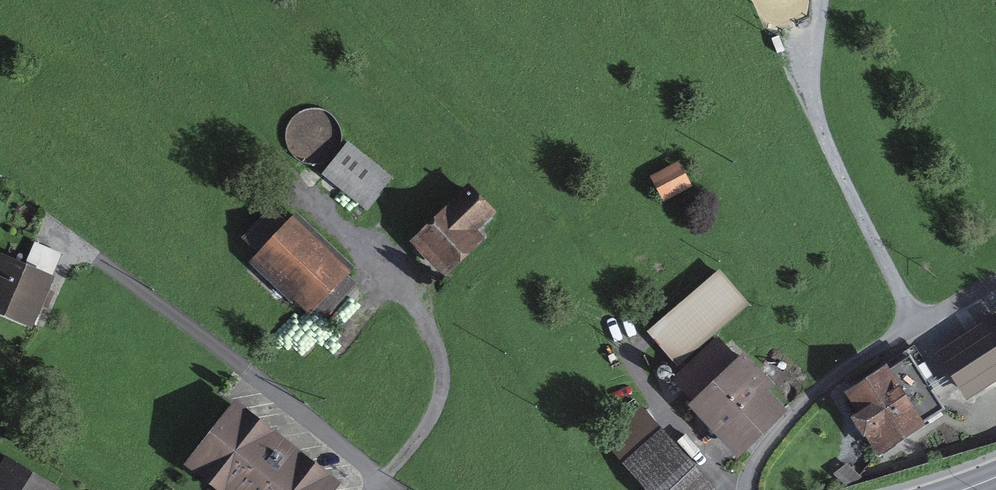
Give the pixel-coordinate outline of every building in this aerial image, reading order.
[(393,177),(349,141),(343,149),(323,174),(367,211),(393,177)] [(679,162),(650,176),(664,202),(693,186),(679,162)] [(470,183),(411,241),(445,278),(487,239),(478,230),(493,217),(497,213),(470,183)] [(355,268),(297,213),(288,222),(273,208),(243,238),(257,252),(252,258),(309,315),(314,310),(325,319),(357,285),(347,276),(355,268)] [(32,330),(55,277),(0,254),(0,315),(32,330)] [(750,304),(719,270),(648,333),(678,367),(715,335),(750,304)] [(936,350),(967,398),(995,380),(995,311),(936,350)] [(776,386),(743,352),(689,406),(738,460),(789,411),(770,391),(776,386)] [(890,369),(887,365),(845,392),(858,414),(851,418),(864,438),(866,437),(878,456),(926,426),(923,422),(944,411),(911,357),(890,369)] [(236,399),(183,465),(215,489),(337,489),(342,483),(236,399)] [(663,429),(661,431),(641,406),(606,434),(627,460),(624,463),(648,489),(716,489),(663,429)] [(5,456),(0,466),(0,489),(59,489),(60,488),(5,456)] [(850,488),(861,476),(844,459),(831,472),(850,488)]
